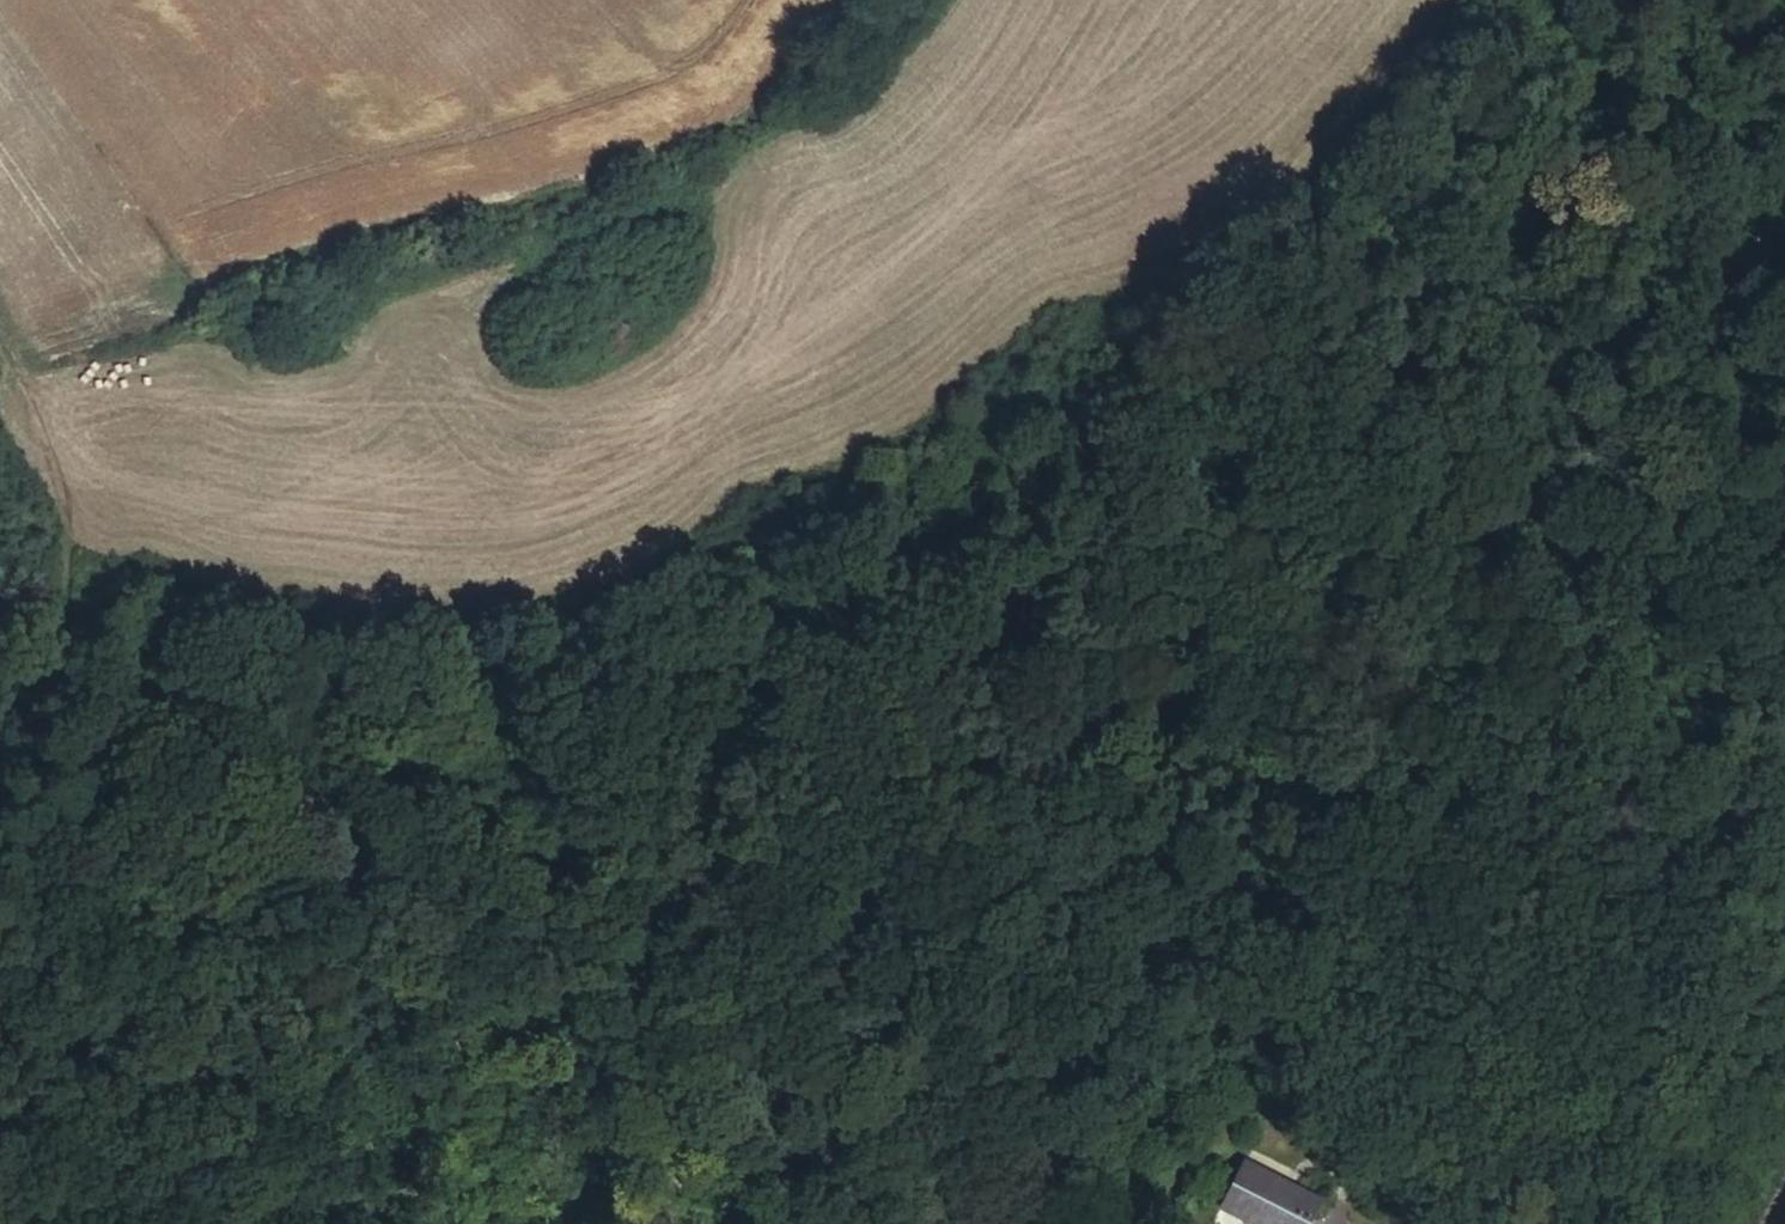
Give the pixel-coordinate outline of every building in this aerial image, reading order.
[(1221,1210),(1247,1223),(1308,1223),(1319,1202),(1246,1163),(1221,1210)]
